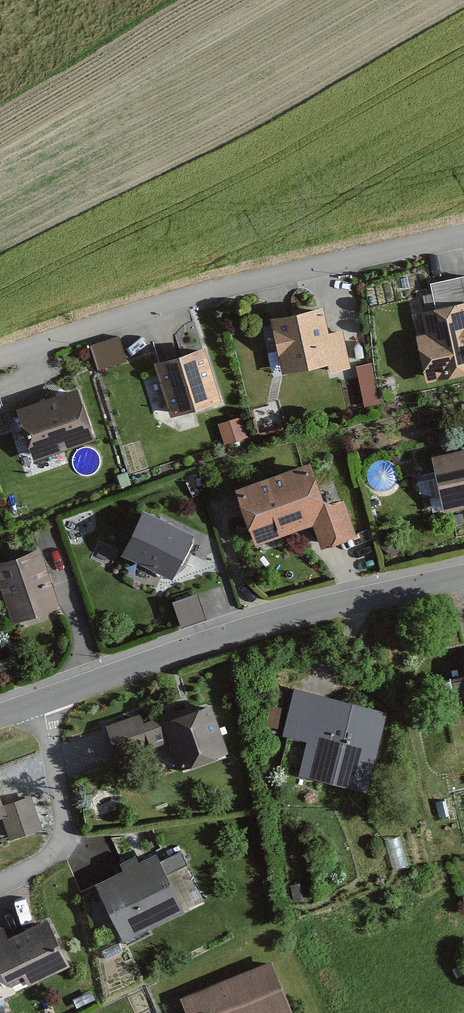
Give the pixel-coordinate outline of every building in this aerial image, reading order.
[(421,377),(463,368),(463,274),(401,288),(421,377)] [(251,318),(270,378),(335,359),(316,298),(251,318)] [(89,344),(97,370),(126,361),(118,335),(89,344)] [(204,348),(154,364),(171,417),(221,402),(204,348)] [(356,361),(366,401),(382,397),(372,356),(356,361)] [(84,380),(11,405),(28,456),(102,431),(84,380)] [(243,416),(218,425),(225,445),(250,437),(243,416)] [(436,456),(446,506),(463,503),(463,451),(436,456)] [(308,464),(240,487),(257,538),(315,519),(323,542),(353,532),(343,501),(323,507),(308,464)] [(142,504),(121,549),(171,576),(192,529),(142,504)] [(0,562),(0,576),(14,618),(57,604),(39,550),(0,562)] [(173,594),(178,620),(204,615),(198,589),(173,594)] [(388,713),(296,689),(284,735),(307,741),(297,777),(366,795),(388,713)] [(230,753),(209,701),(158,722),(180,774),(230,753)] [(140,714),(106,727),(119,761),(164,744),(155,720),(144,724),(140,714)] [(8,816),(0,793),(0,819),(8,816)] [(169,853),(95,886),(121,943),(195,910),(169,853)] [(47,919),(0,941),(0,1001),(71,968),(47,919)] [(182,998),(188,1012),(294,1012),(273,961),(182,998)]
